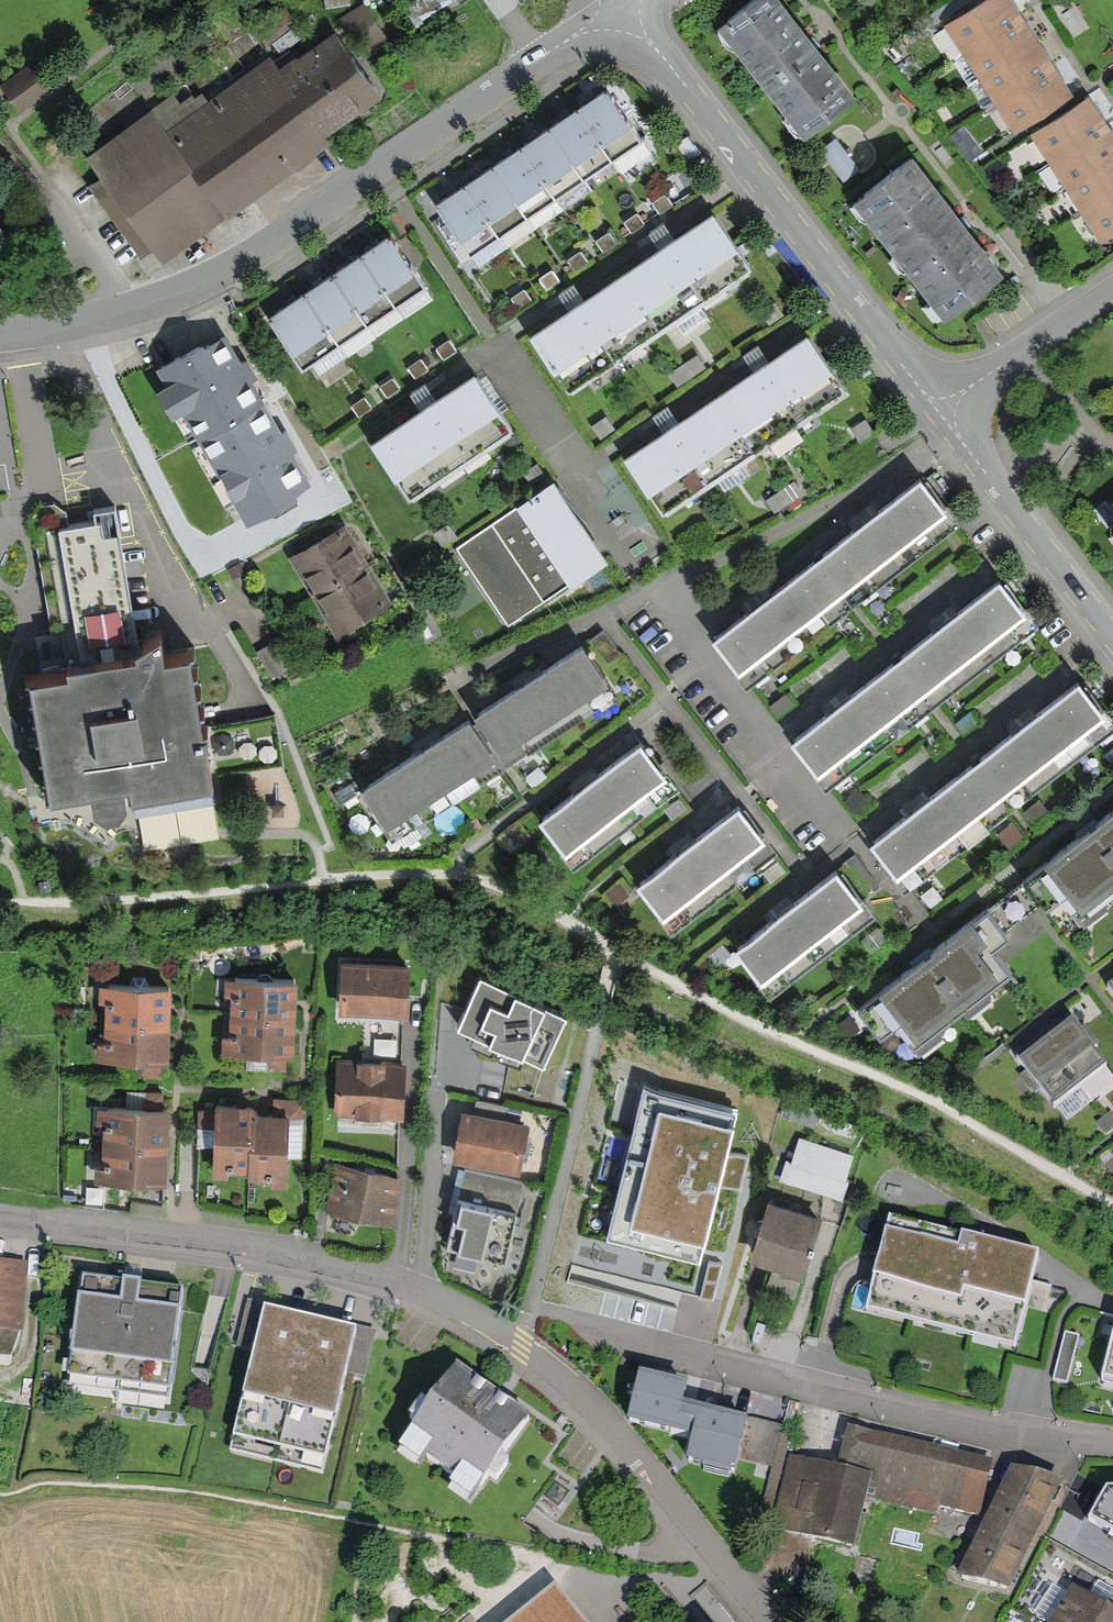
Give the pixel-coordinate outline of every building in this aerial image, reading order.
[(771,0),(736,0),(703,25),(791,141),(847,99),(771,0)] [(1061,95),(1000,0),(975,0),(936,25),(1005,131),(1061,95)] [(386,96),(340,30),(284,69),(275,55),(210,99),(203,89),(180,105),(175,97),(92,154),(107,176),(93,186),(144,261),(158,252),(166,264),(335,148),(328,137),(386,96)] [(4,77),(20,106),(55,88),(38,58),(4,77)] [(641,151),(605,99),(576,118),(613,171),(641,151)] [(1112,229),(1112,152),(1079,100),(1023,137),(1092,243),(1112,229)] [(613,171),(576,118),(549,137),(585,190),(613,171)] [(556,209),(585,190),(549,137),(520,157),(556,209)] [(529,228),(556,209),(520,157),(493,176),(529,228)] [(992,278),(904,162),(849,204),(937,320),(992,278)] [(499,248),(529,228),(493,176),(463,196),(499,248)] [(472,267),(499,248),(463,196),(436,215),(472,267)] [(745,274),(708,219),(526,339),(563,395),(745,274)] [(17,242),(0,220),(0,255),(17,242)] [(427,299),(386,238),(357,257),(399,318),(427,299)] [(399,318),(357,257),(331,275),(373,336),(399,318)] [(343,355),(373,336),(331,275),(302,295),(343,355)] [(314,375),(343,355),(302,295),(266,319),(301,372),(308,367),(314,375)] [(225,328),(156,364),(164,379),(156,385),(188,441),(217,420),(264,397),(225,328)] [(844,395),(806,339),(622,463),(660,519),(844,395)] [(423,399),(364,437),(400,493),(505,425),(468,370),(423,399)] [(178,448),(190,479),(164,492),(185,531),(256,486),(298,454),(280,426),(270,434),(263,422),(229,444),(217,420),(188,441),(178,448)] [(760,593),(708,634),(735,668),(944,506),(917,471),(866,511),(760,593)] [(511,503),(447,546),(501,624),(559,584),(568,578),(604,553),(550,476),(511,503)] [(158,645),(155,624),(130,634),(109,504),(90,507),(92,520),(79,523),(63,525),(60,509),(50,500),(34,502),(27,517),(45,633),(58,630),(64,664),(24,670),(44,790),(85,783),(89,798),(96,807),(111,806),(120,795),(117,774),(123,773),(131,814),(214,800),(187,640),(158,645)] [(343,521),(288,551),(336,637),(391,606),(343,521)] [(843,690),(786,734),(812,768),(1022,608),(996,574),(952,608),(843,690)] [(601,677),(576,641),(526,675),(472,710),(497,747),(601,677)] [(919,794),(865,837),(892,872),(1102,710),(1075,674),(1027,711),(919,794)] [(488,750),(463,713),(412,748),(359,783),(383,819),(488,750)] [(662,770),(636,736),(578,780),(532,815),(558,849),(662,770)] [(761,837),(735,801),(690,834),(634,875),(660,911),(761,837)] [(1022,885),(1058,931),(1076,917),(1080,922),(1112,897),(1112,815),(1022,885)] [(861,898),(833,863),(780,904),(730,945),(758,980),(861,898)] [(1003,937),(982,910),(851,1009),(872,1036),(891,1022),(894,1026),(908,1045),(1008,970),(990,947),(1003,937)] [(404,960),(336,957),(334,1008),(403,1011),(404,960)] [(562,1015),(475,976),(463,1004),(453,1025),(540,1064),(562,1015)] [(290,978),(220,978),(220,995),(225,995),(224,1035),(217,1035),(217,1052),(265,1053),(265,1069),(282,1069),(282,1054),(289,1054),(290,1027),(290,1006),(290,978)] [(166,986),(96,985),(96,1003),(100,1003),(100,1042),(93,1042),(93,1059),(141,1060),(141,1076),(157,1076),(157,1061),(165,1061),(165,1034),(165,1012),(166,986)] [(1106,1078),(1064,1024),(1014,1063),(1056,1116),(1106,1078)] [(361,1061),(333,1059),(330,1116),(342,1116),(399,1120),(402,1063),(361,1061)] [(742,1099),(638,1075),(600,1229),(640,1237),(702,1250),(742,1099)] [(142,1108),(94,1107),(93,1125),(101,1125),(100,1161),(91,1161),(90,1182),(164,1184),(165,1156),(165,1133),(166,1111),(160,1111),(160,1092),(142,1092),(142,1108)] [(210,1108),(193,1107),(193,1125),(210,1125),(209,1175),(223,1175),(223,1169),(244,1169),(244,1176),(267,1176),(266,1185),(284,1185),(285,1110),(263,1110),(253,1110),(253,1102),(241,1102),(210,1101),(210,1108)] [(522,1119),(457,1107),(447,1159),(512,1171),(522,1119)] [(856,1158),(803,1139),(787,1183),(846,1204),(853,1184),(847,1182),(856,1158)] [(743,1187),(753,1152),(732,1146),(722,1181),(743,1187)] [(397,1175),(332,1161),(321,1209),(387,1223),(397,1175)] [(519,1182),(453,1167),(444,1209),(448,1209),(440,1243),(502,1257),(519,1182)] [(827,1219),(773,1203),(756,1262),(810,1278),(827,1219)] [(1037,1253),(881,1216),(862,1296),(857,1314),(1014,1351),(1027,1296),(1037,1253)] [(0,1263),(0,1357),(3,1357),(17,1333),(22,1264),(0,1263)] [(127,1284),(84,1278),(70,1384),(173,1397),(187,1291),(127,1284)] [(1045,1308),(1052,1285),(1039,1281),(1020,1342),(1045,1349),(1057,1312),(1045,1308)] [(309,1316),(266,1306),(254,1353),(230,1455),(324,1476),(346,1375),(357,1328),(309,1316)] [(1077,1338),(1065,1335),(1055,1380),(1066,1383),(1077,1338)] [(1093,1383),(1093,1339),(1078,1338),(1078,1383),(1093,1383)] [(1101,1382),(1112,1385),(1112,1338),(1101,1382)] [(689,1373),(635,1361),(624,1413),(689,1428),(684,1453),(703,1457),(701,1465),(776,1482),(788,1429),(779,1427),(780,1422),(743,1414),(744,1405),(721,1400),(685,1392),(689,1373)] [(523,1420),(449,1367),(422,1404),(416,1400),(403,1418),(411,1423),(391,1450),(413,1466),(419,1458),(450,1480),(441,1492),(461,1506),(482,1476),(490,1481),(503,1464),(495,1458),(523,1420)] [(853,1430),(845,1466),(869,1471),(863,1497),(931,1512),(933,1503),(979,1513),(990,1460),(853,1430)] [(786,1453),(770,1527),(852,1546),(863,1497),(869,1471),(845,1466),(786,1453)] [(1059,1476),(1007,1464),(978,1526),(954,1576),(1004,1586),(1059,1476)] [(1106,1490),(1089,1522),(1112,1535),(1112,1490),(1106,1490)] [(1072,1582),(1047,1621),(1112,1621),(1112,1608),(1072,1582)] [(507,1621),(579,1621),(550,1587),(507,1621)]
